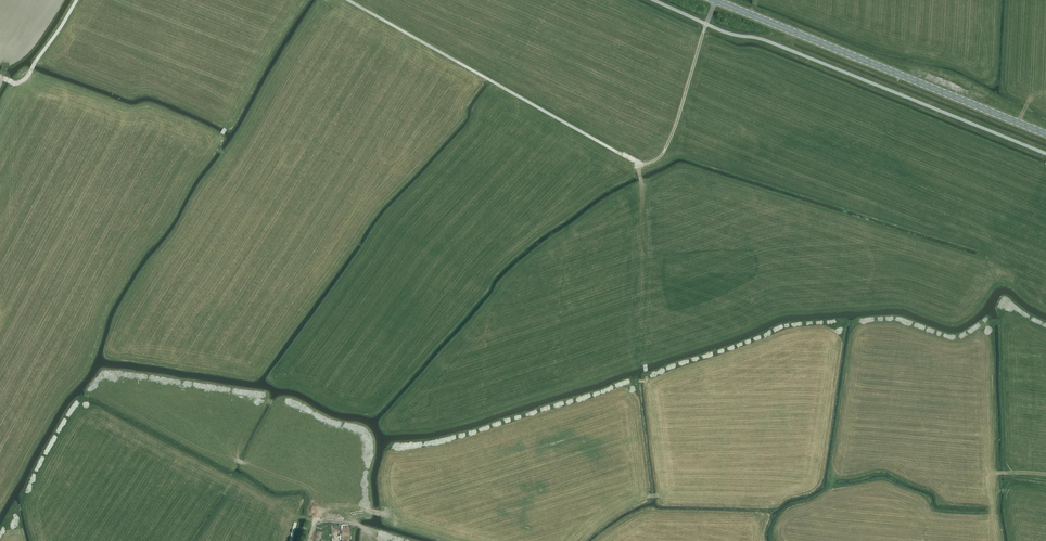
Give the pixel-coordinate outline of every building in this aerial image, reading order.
[(323,539),(325,533),(318,531),(316,537),(323,539)]
